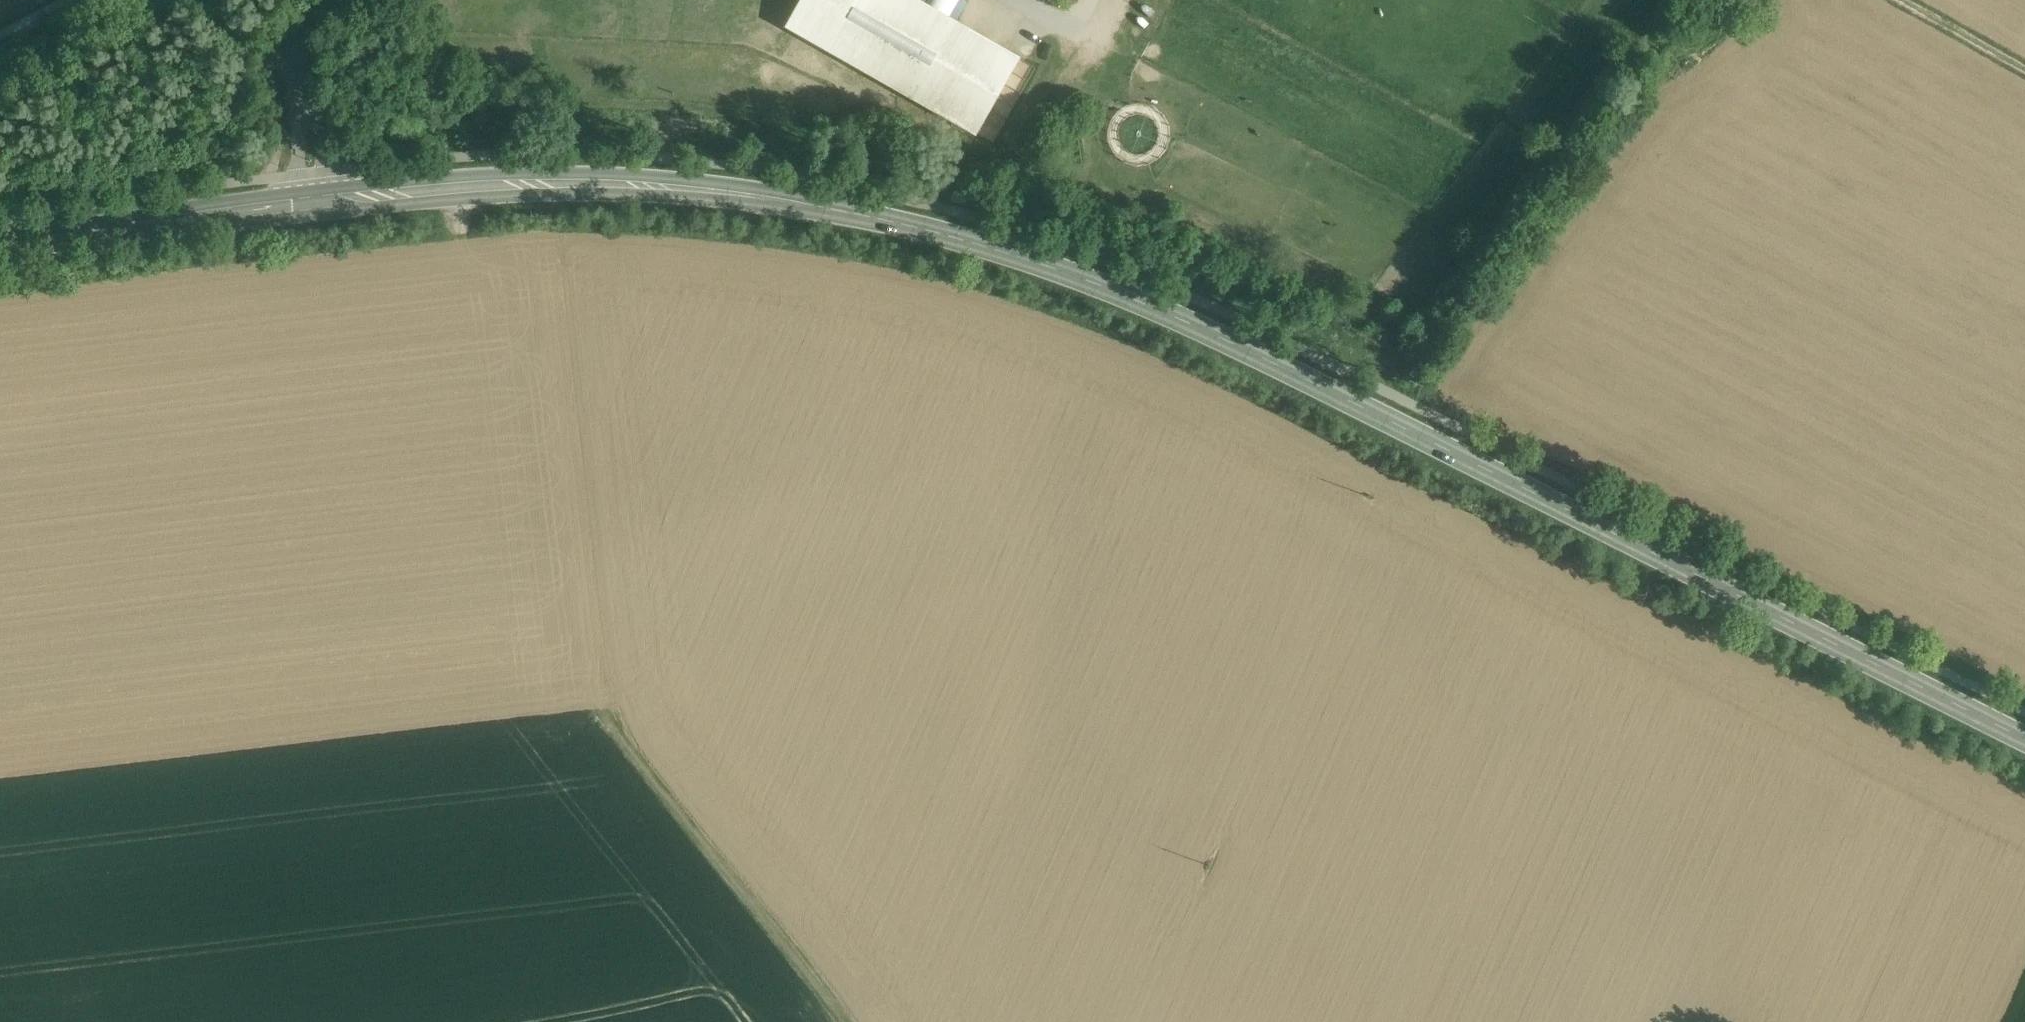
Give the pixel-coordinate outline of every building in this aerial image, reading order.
[(926,0),(804,0),(789,26),(979,132),(1023,54),(926,0)] [(1041,70),(1023,60),(989,123),(1007,133),(1041,70)]
